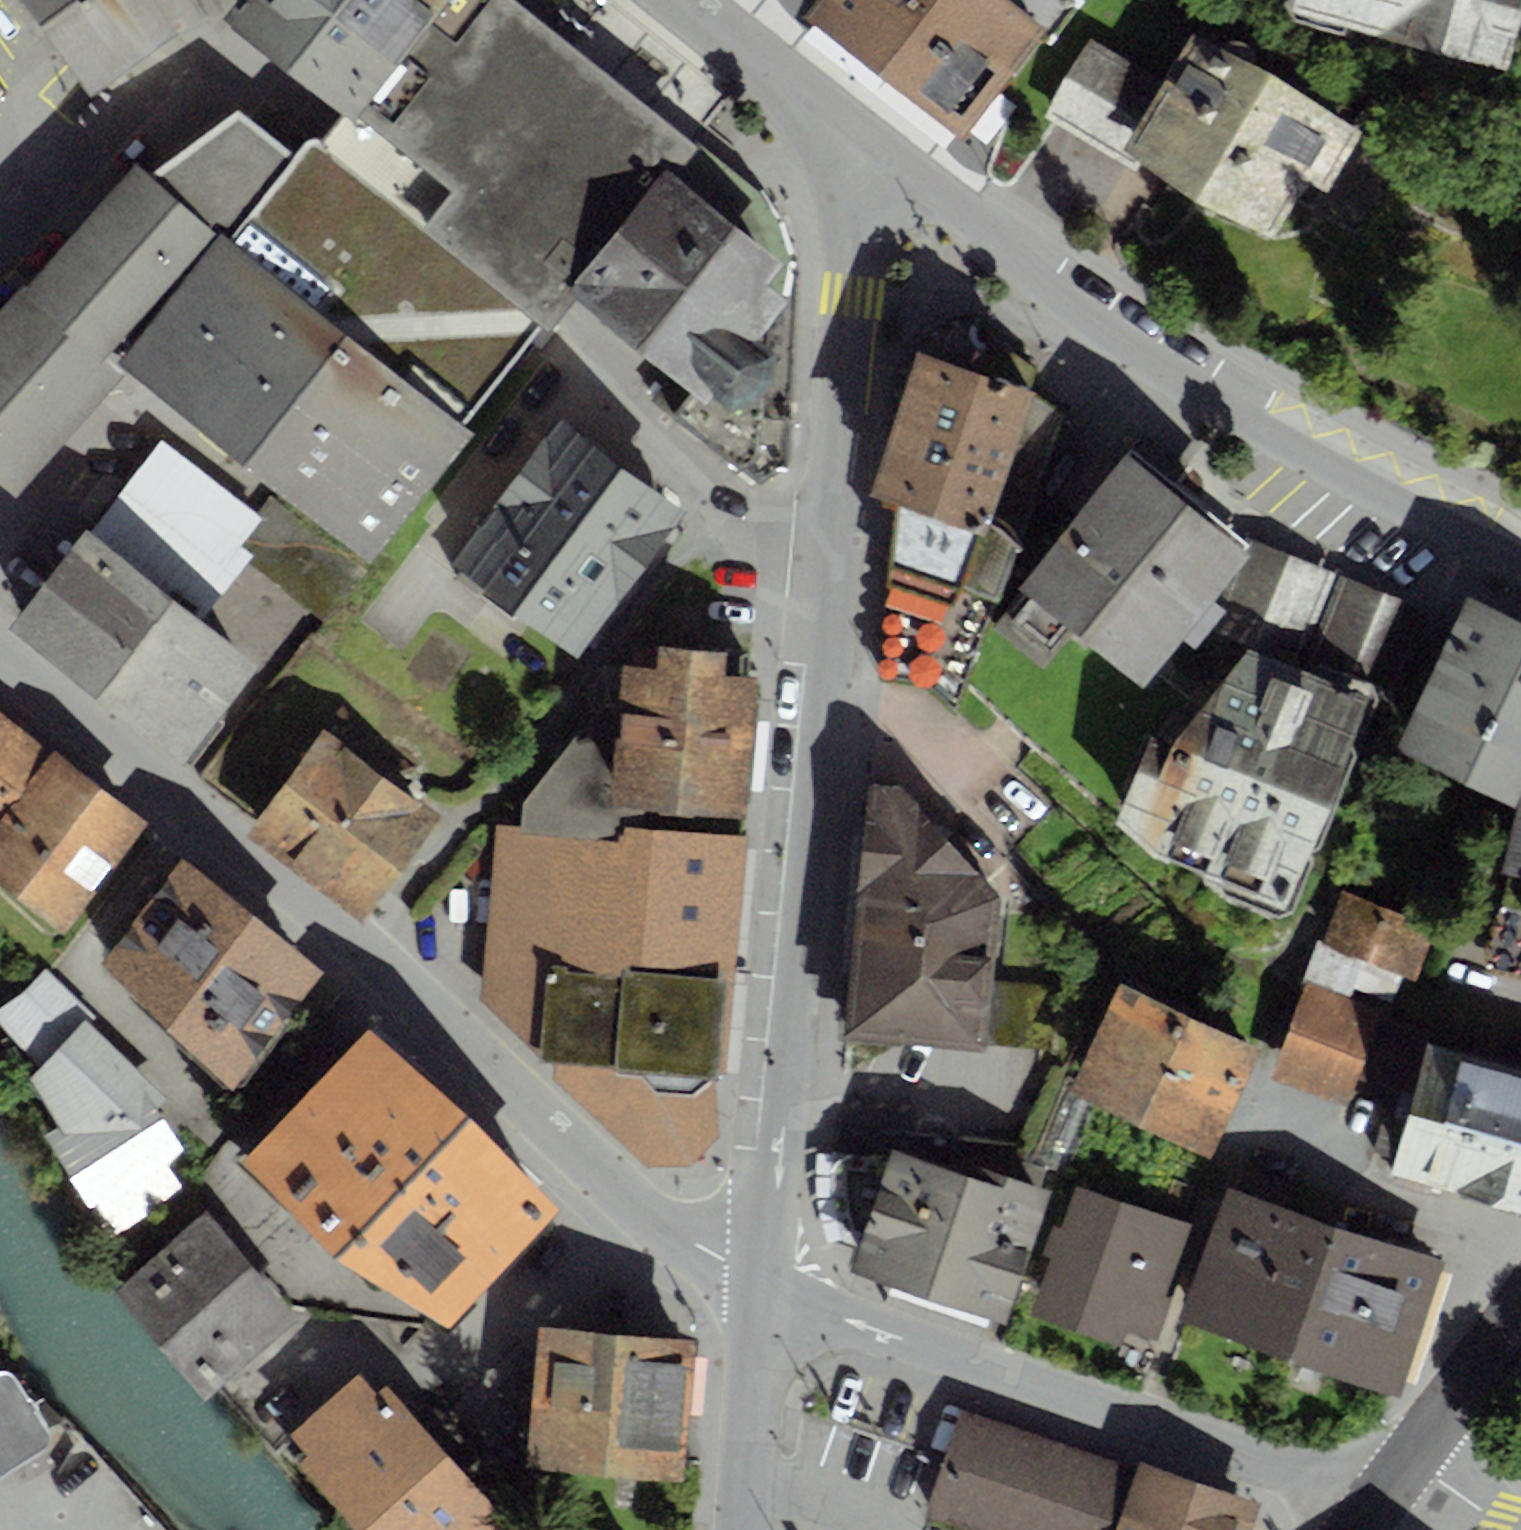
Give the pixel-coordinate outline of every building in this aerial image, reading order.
[(97,96),(184,26),(162,0),(25,0),(97,96)] [(238,1),(225,17),(344,111),(353,119),(448,0),(239,0),(238,1)] [(516,0),(448,0),(353,119),(344,111),(332,126),(319,142),(310,137),(296,155),(228,239),(465,425),(537,322),(547,333),(555,318),(574,299),(566,292),(692,143),(516,0)] [(804,14),(961,134),(1038,34),(1051,44),(1084,1),(1083,0),(815,0),(804,14)] [(1288,12),(1508,71),(1520,24),(1520,0),(1291,0),(1288,12)] [(1163,83),(1091,42),(1047,119),(1134,169),(1139,160),(1277,240),(1310,181),(1325,190),(1361,128),(1255,67),(1258,60),(1256,52),(1255,46),(1249,40),(1241,38),(1232,38),(1225,41),(1219,46),(1193,31),(1163,83)] [(137,164),(18,290),(116,362),(219,232),(228,239),(296,155),(241,108),(151,176),(137,164)] [(758,189),(692,143),(566,292),(574,299),(692,391),(672,417),(755,483),(789,463),(792,294),(794,257),(785,221),(758,189)] [(219,232),(116,362),(125,369),(373,563),(475,433),(465,425),(228,239),(219,232)] [(0,311),(0,479),(16,493),(125,369),(116,362),(18,290),(0,311)] [(933,334),(926,351),(1030,387),(1037,364),(991,344),(990,336),(985,327),(973,320),(960,320),(944,325),(933,334)] [(926,351),(918,349),(869,494),(900,504),(988,533),(1033,401),(1037,389),(1030,387),(926,351)] [(1063,419),(1033,401),(988,533),(969,584),(1001,594),(1063,419)] [(559,416),(450,564),(577,658),(686,510),(559,416)] [(85,526),(9,628),(191,764),(266,664),(203,618),(246,559),(326,619),(361,571),(268,502),(260,512),(160,437),(91,530),(85,526)] [(1241,539),(1129,449),(1020,584),(1024,587),(1077,630),(1145,684),(1226,584),(1254,550),(1241,539)] [(988,533),(900,504),(878,683),(922,687),(956,717),(1001,594),(969,584),(988,533)] [(1305,652),(1336,572),(1242,536),(1241,539),(1254,550),(1226,584),(1210,625),(1283,654),(1294,648),(1305,652)] [(1341,575),(1307,653),(1364,678),(1398,600),(1341,575)] [(1077,630),(1024,587),(993,627),(1044,667),(1077,630)] [(1514,805),(1520,790),(1520,621),(1466,595),(1394,748),(1514,805)] [(521,803),(519,828),(623,837),(625,827),(642,828),(644,805),(610,802),(622,663),(656,666),(658,643),(697,647),(701,607),(656,605),(591,693),(601,707),(521,803)] [(697,647),(658,643),(656,666),(622,663),(610,802),(644,805),(744,813),(756,676),(748,675),(750,651),(697,647)] [(1371,698),(1248,645),(1174,739),(1150,734),(1116,823),(1156,855),(1286,910),(1371,698)] [(0,712),(0,820),(53,752),(0,712)] [(322,727),(245,833),(363,919),(440,813),(322,727)] [(53,752),(0,820),(0,884),(63,932),(146,824),(53,752)] [(903,789),(868,786),(842,1037),(985,1051),(985,1044),(1015,1047),(1051,1051),(1058,986),(994,979),(1002,897),(903,789)] [(1520,881),(1520,805),(1502,876),(1520,881)] [(725,1078),(748,836),(642,828),(625,827),(623,837),(519,828),(494,826),(481,999),(539,1062),(555,1062),(555,1078),(647,1167),(689,1163),(719,1134),(716,1077),(725,1078)] [(322,972),(180,856),(101,963),(234,1090),(322,972)] [(1342,879),(1318,943),(1405,975),(1415,979),(1439,915),(1342,879)] [(1499,905),(1482,968),(1520,979),(1520,912),(1499,905)] [(1304,977),(1307,978),(1353,995),(1355,990),(1394,1005),(1405,975),(1318,943),(1318,942),(1304,977)] [(90,1027),(95,1018),(46,970),(26,992),(0,1009),(0,1025),(42,1069),(86,1023),(90,1027)] [(1353,995),(1307,978),(1271,1078),(1340,1103),(1354,1064),(1399,1080),(1421,1018),(1353,995)] [(1122,982),(1072,1089),(1212,1153),(1261,1046),(1122,982)] [(42,1069),(32,1079),(61,1127),(46,1135),(110,1237),(184,1188),(167,1165),(183,1149),(157,1110),(168,1097),(90,1027),(86,1023),(42,1069)] [(372,1025),(238,1161),(332,1259),(449,1326),(557,1208),(372,1025)] [(1426,1040),(1412,1092),(1401,1089),(1398,1100),(1392,1098),(1382,1135),(1403,1140),(1393,1174),(1520,1209),(1520,1065),(1426,1040)] [(859,1247),(852,1271),(1004,1325),(1051,1189),(965,1162),(961,1172),(892,1148),(889,1157),(834,1156),(843,1241),(859,1247)] [(1180,1318),(1290,1356),(1335,1224),(1288,1209),(1296,1186),(1243,1166),(1235,1189),(1227,1187),(1180,1318)] [(1051,1256),(1031,1315),(1121,1346),(1126,1329),(1157,1339),(1166,1310),(1158,1307),(1187,1222),(1074,1184),(1059,1226),(1053,1224),(1043,1254),(1051,1256)] [(205,1212),(113,1290),(205,1399),(298,1322),(205,1212)] [(1290,1356),(1399,1393),(1444,1261),(1335,1224),(1290,1356)] [(694,1340),(540,1327),(528,1469),(682,1482),(694,1340)] [(48,1449),(50,1446),(51,1441),(51,1437),(51,1432),(16,1375),(13,1372),(8,1369),(3,1369),(0,1370),(0,1478),(48,1449)] [(301,1463),(361,1529),(499,1529),(505,1525),(440,1451),(458,1435),(432,1406),(415,1421),(385,1387),(377,1394),(358,1373),(289,1434),(308,1456),(301,1463)] [(959,1402),(923,1512),(978,1529),(1116,1529),(1139,1462),(959,1402)] [(1256,1501),(1139,1462),(1116,1529),(1246,1529),(1256,1501)]
